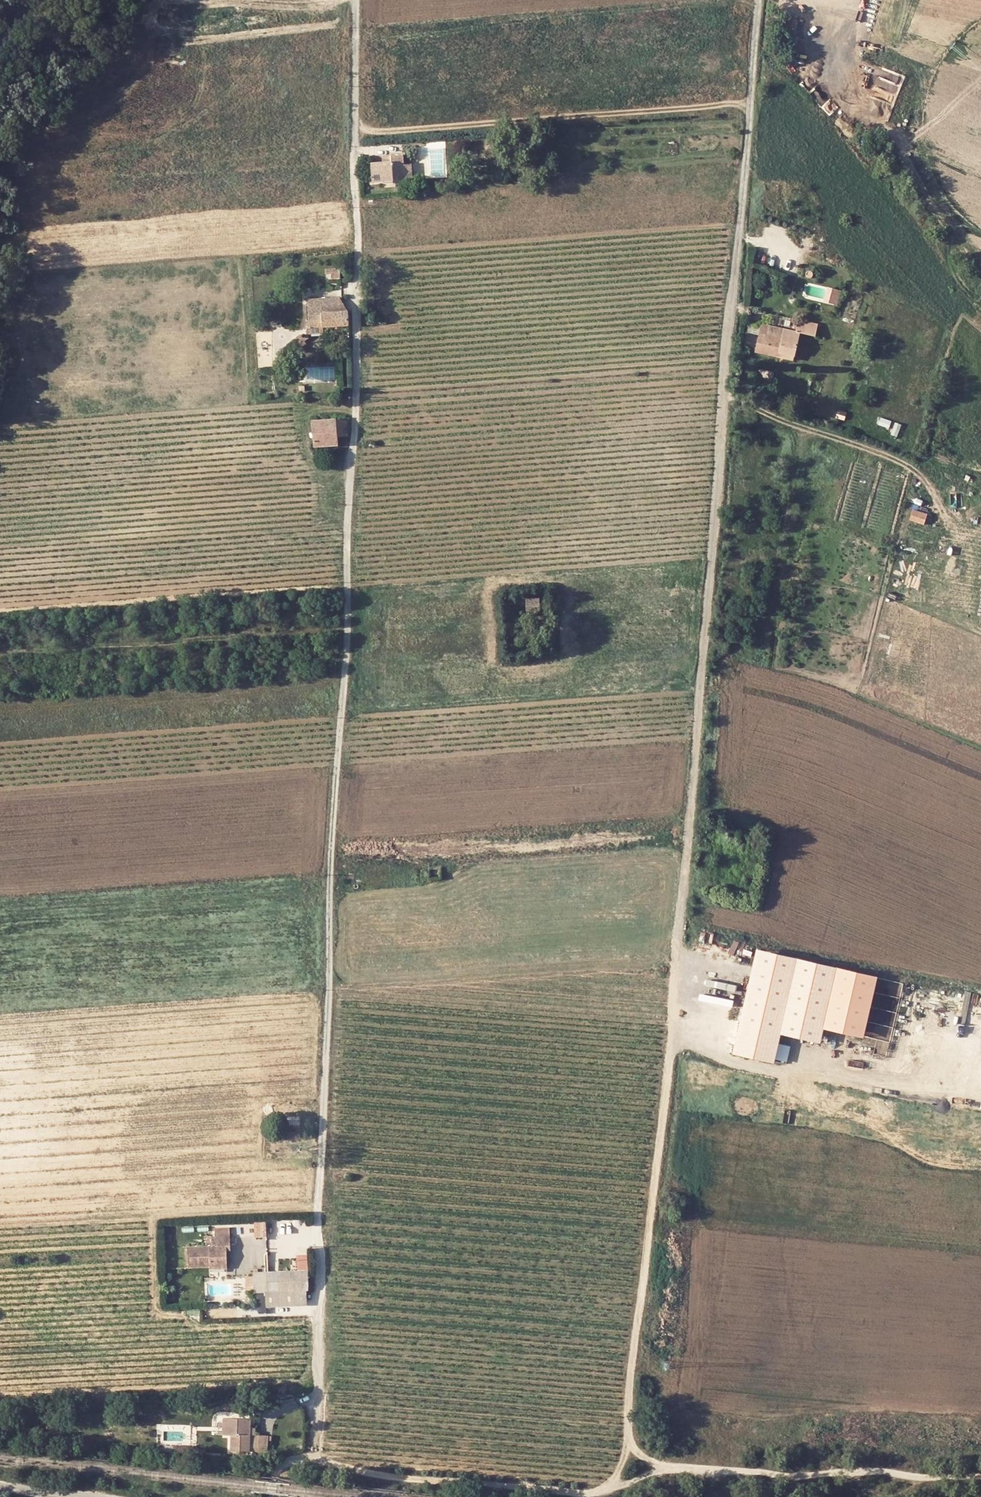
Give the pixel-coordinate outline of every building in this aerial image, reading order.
[(390,155),(391,162),(385,163),(370,164),(372,181),(411,177),(410,163),(402,164),(401,154),(390,155)] [(515,178),(526,177),(526,170),(514,171),(515,178)] [(331,278),(340,278),(339,268),(331,269),(331,278)] [(823,301),(838,305),(842,290),(826,286),(823,301)] [(348,324),(347,311),(340,312),(339,297),(308,299),(309,326),(324,325),(348,324)] [(340,312),(347,311),(339,297),(340,312)] [(779,351),(793,354),(797,334),(814,336),(816,324),(798,320),(796,331),(761,325),(755,351),(778,356),(779,351)] [(337,435),(347,435),(346,419),(313,421),(314,445),(337,443),(337,435)] [(909,519),(924,524),(927,514),(913,510),(909,519)] [(526,598),(526,605),(526,610),(539,610),(538,598),(526,598)] [(738,841),(740,833),(730,830),(726,841),(737,844),(738,841)] [(750,836),(740,833),(738,841),(748,844),(750,836)] [(429,878),(441,877),(439,867),(428,868),(429,878)] [(874,976),(758,946),(730,1054),(777,1066),(786,1034),(821,1043),(827,1023),(860,1032),(874,976)] [(298,1137),(298,1125),(284,1125),(285,1137),(298,1137)] [(253,1237),(267,1236),(266,1219),(253,1220),(253,1237)] [(189,1247),(190,1255),(229,1253),(229,1247),(228,1244),(233,1244),(233,1235),(213,1236),(213,1245),(189,1247)] [(229,1261),(229,1253),(190,1255),(190,1264),(214,1264),(214,1260),(229,1261)] [(305,1272),(265,1274),(265,1275),(266,1292),(269,1292),(304,1291),(306,1291),(305,1272)] [(266,1292),(265,1275),(250,1276),(251,1293),(266,1292)] [(304,1291),(269,1292),(269,1305),(304,1303),(304,1291)] [(249,1451),(249,1434),(249,1427),(250,1418),(224,1417),(223,1433),(231,1433),(231,1450),(249,1451)] [(259,1451),(268,1451),(268,1435),(259,1434),(259,1451)]
